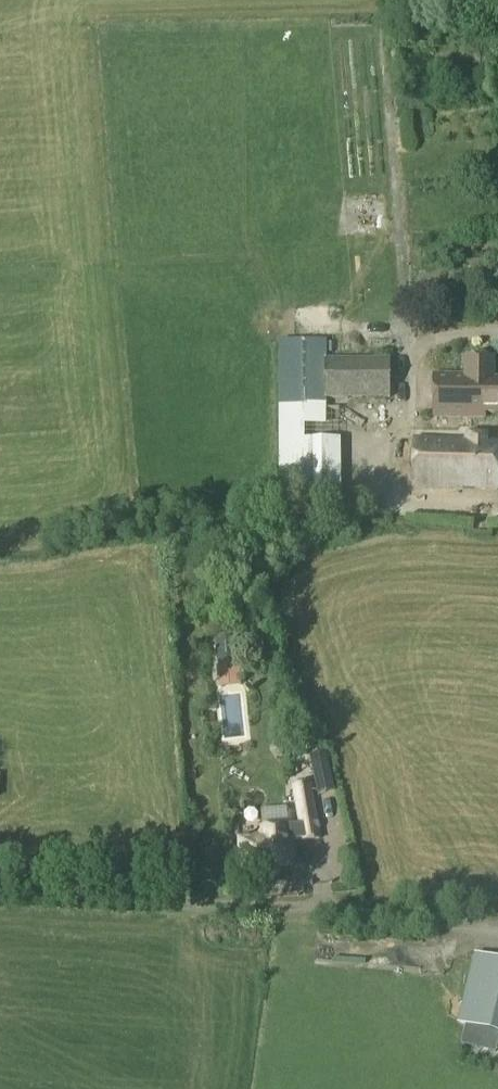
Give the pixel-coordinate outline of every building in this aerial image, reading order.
[(324,360),(326,360),(326,343),(278,343),(279,495),(341,494),(340,410),(326,410),(326,401),(325,401),(324,360)] [(325,401),(326,401),(390,401),(390,360),(326,360),(324,360),(325,401)] [(464,361),(464,376),(433,377),(433,420),(485,420),(485,416),(497,416),(497,382),(493,382),(493,361),(464,361)] [(415,443),(414,490),(497,492),(497,445),(486,445),(486,437),(468,436),(468,444),(415,443)] [(308,757),(316,792),(332,789),(325,754),(308,757)] [(289,827),(289,828),(291,843),(304,842),(305,845),(321,842),(312,786),(293,788),(298,826),(289,827)] [(247,838),(242,838),(242,840),(237,841),(240,869),(261,867),(261,868),(293,865),(289,828),(259,831),(259,838),(247,840),(247,838)] [(474,956),(458,1024),(467,1027),(462,1045),(477,1049),(482,1030),(497,1034),(497,962),(474,956)]
